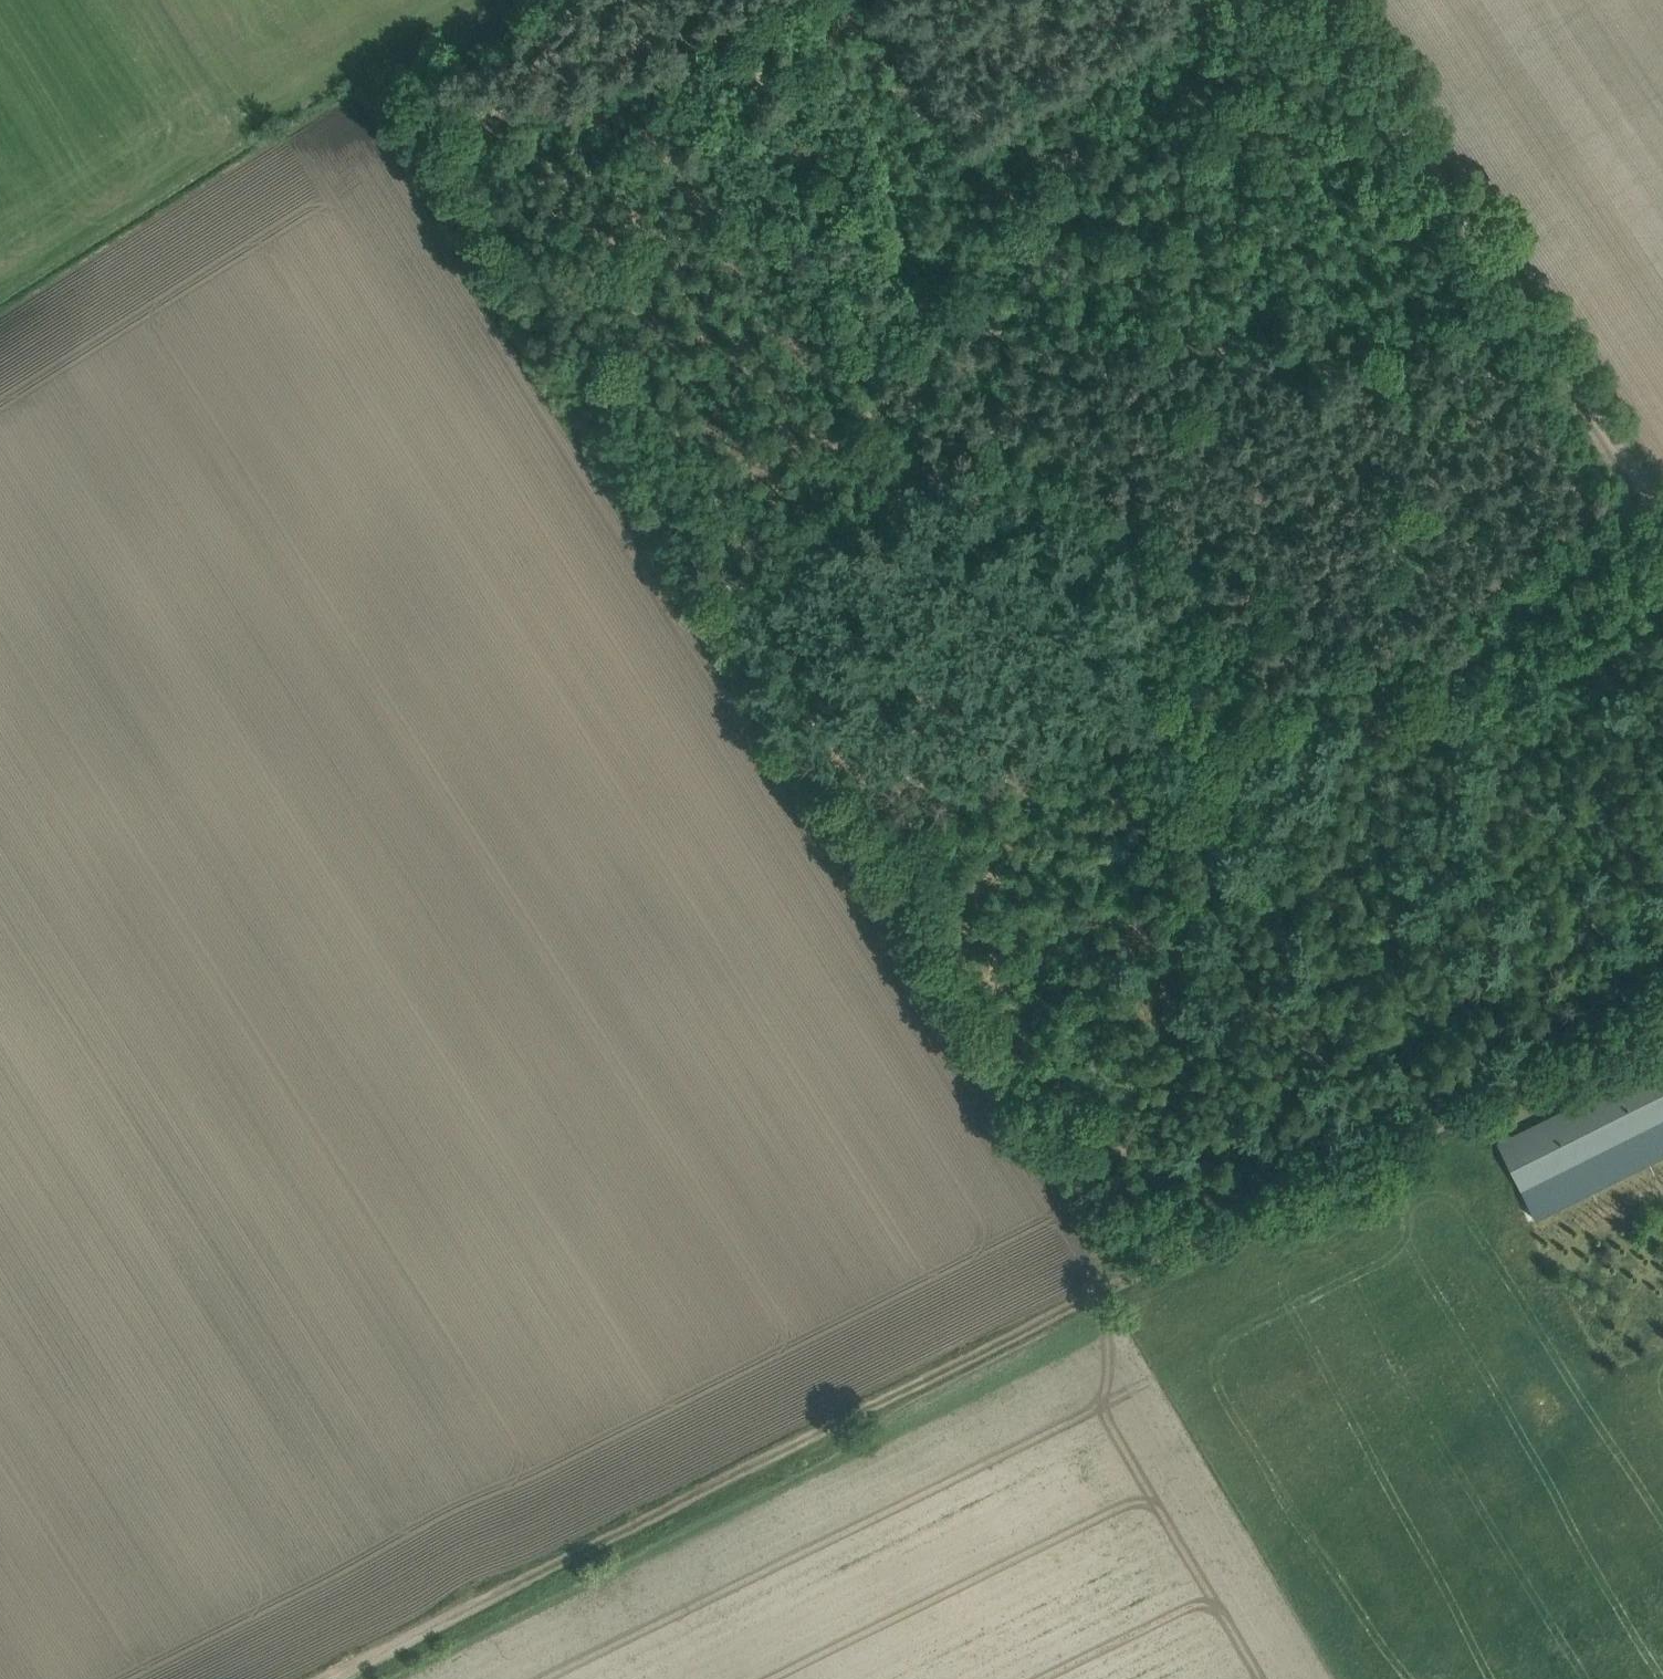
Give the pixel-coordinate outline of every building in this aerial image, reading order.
[(1498,1143),(1522,1191),(1522,1193),(1530,1207),(1535,1218),(1662,1154),(1662,1061),(1593,1095),(1498,1143)]
